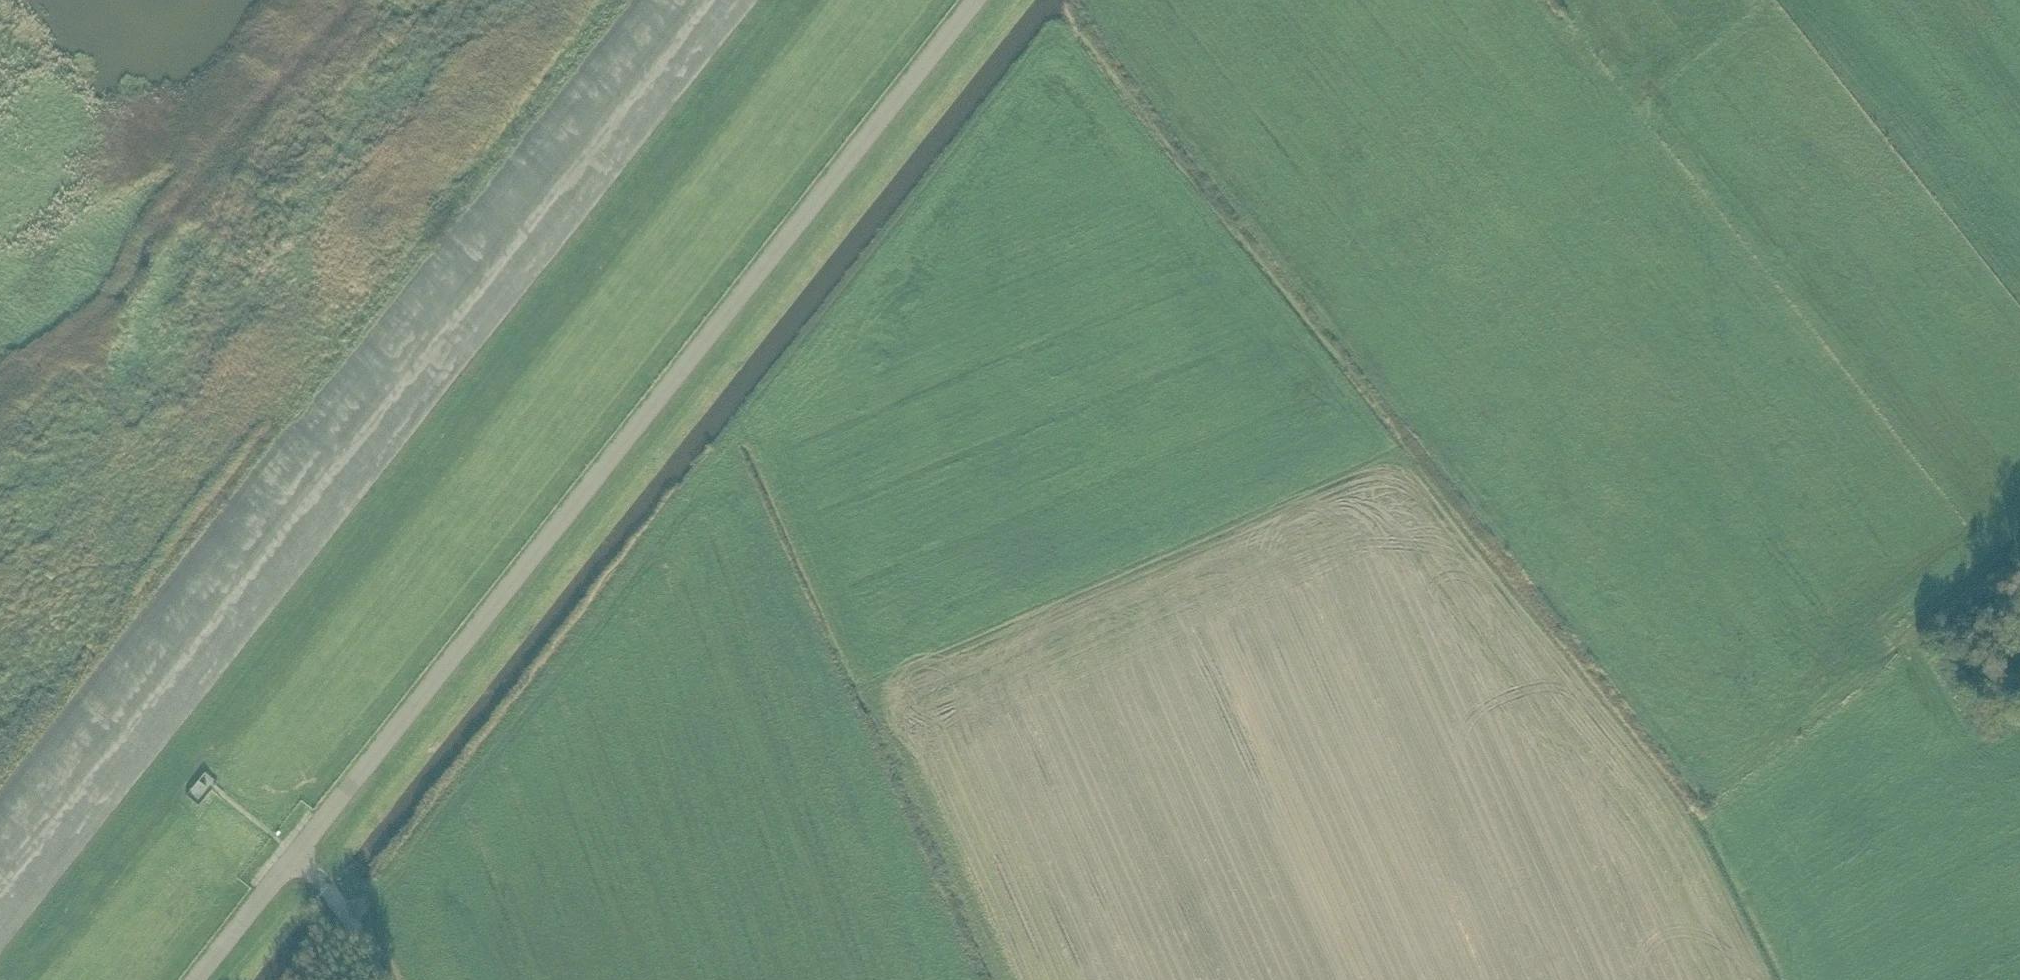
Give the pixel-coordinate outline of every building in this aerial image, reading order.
[(189,770),(173,791),(184,800),(201,778),(189,770)]
